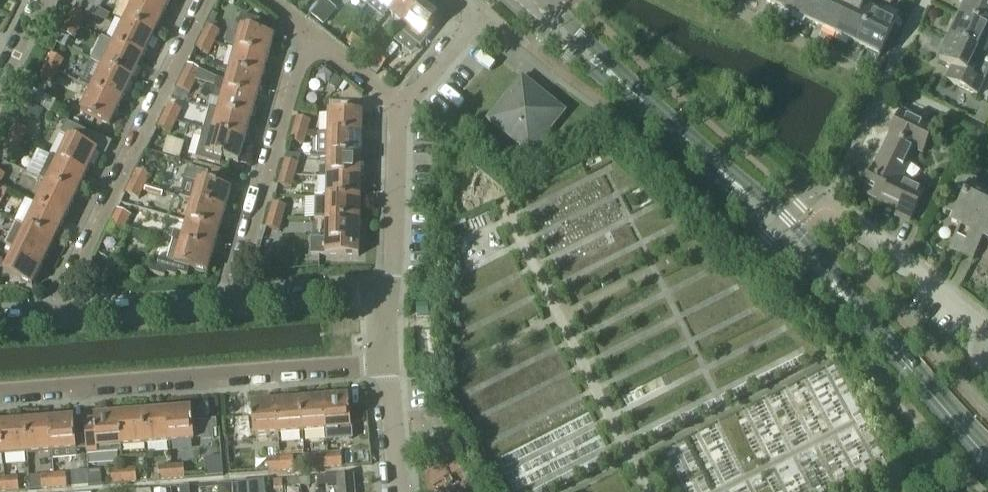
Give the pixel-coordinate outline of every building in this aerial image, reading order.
[(67,22),(80,28),(86,17),(89,18),(94,7),(80,0),(79,0),(73,10),(67,22)] [(124,22),(153,36),(164,14),(136,0),(134,0),(124,22)] [(164,14),(171,0),(136,0),(164,14)] [(325,0),(323,0),(311,15),(323,26),(337,9),(325,0)] [(389,13),(399,0),(373,0),(389,13)] [(389,13),(405,26),(400,32),(427,0),(399,0),(389,13)] [(400,32),(420,48),(434,31),(431,28),(443,13),(427,0),(400,32)] [(770,5),(792,15),(799,0),(773,0),(770,5)] [(792,15),(814,26),(826,0),(799,0),(792,15)] [(814,26),(836,36),(852,4),(844,0),(826,0),(814,26)] [(960,16),(987,30),(987,2),(983,0),(964,0),(962,5),(965,6),(960,16)] [(852,4),(836,36),(858,47),(873,14),(852,4)] [(873,14),(858,47),(880,57),(896,25),(873,14)] [(238,28),(230,26),(225,45),(236,48),(235,49),(268,58),(274,37),(257,32),(261,21),(241,15),(238,28)] [(950,39),(982,54),(987,41),(987,30),(960,16),(960,18),(957,16),(951,27),(954,29),(950,39)] [(67,21),(62,32),(61,33),(74,40),(80,28),(67,22),(67,21)] [(124,22),(113,44),(142,59),(153,36),(124,22)] [(206,25),(201,36),(214,43),(220,31),(206,25)] [(348,42),(353,46),(358,50),(367,40),(357,31),(348,42)] [(201,36),(196,46),(195,48),(208,55),(214,43),(201,36)] [(950,68),(945,81),(977,97),(987,73),(987,57),(982,54),(950,39),(949,40),(946,39),(940,50),(943,51),(938,62),(950,68)] [(367,40),(358,50),(371,61),(380,50),(367,40)] [(113,44),(102,67),(131,82),(142,59),(113,44)] [(235,49),(230,69),(262,79),(268,58),(235,49)] [(380,50),(371,61),(381,69),(390,58),(380,50)] [(51,54),(44,66),(58,73),(64,61),(51,54)] [(188,64),(182,76),(195,82),(201,71),(188,64)] [(44,66),(39,77),(52,84),(58,73),(44,66)] [(102,67),(91,89),(121,103),(131,82),(102,67)] [(217,79),(214,87),(256,100),(262,79),(230,69),(226,82),(217,79)] [(182,76),(177,87),(176,87),(189,94),(195,82),(182,76)] [(530,156),(565,112),(522,77),(487,120),(530,156)] [(221,101),(218,111),(250,121),(256,100),(214,87),(212,98),(221,101)] [(109,127),(121,103),(91,89),(80,112),(109,127)] [(169,104),(163,116),(176,122),(181,110),(169,104)] [(983,104),(975,121),(984,125),(987,118),(987,106),(983,104)] [(218,111),(212,132),(244,141),(250,121),(218,111)] [(328,112),(327,134),(362,135),(362,113),(328,112)] [(909,224),(926,189),(902,177),(914,152),(923,156),(936,129),(902,112),(872,174),(870,174),(862,192),(898,210),(894,217),(909,224)] [(163,116),(157,127),(170,133),(176,122),(163,116)] [(296,117),(293,129),(307,133),(310,121),(296,117)] [(67,138),(56,159),(86,175),(97,152),(86,146),(91,135),(66,123),(60,135),(67,138)] [(9,134),(9,135),(22,142),(28,131),(15,124),(9,134)] [(220,166),(222,159),(238,163),(244,141),(212,132),(203,129),(195,159),(220,166)] [(293,129),(290,141),(290,142),(303,146),(307,133),(293,129)] [(327,134),(327,156),(361,157),(362,135),(327,134)] [(4,146),(3,147),(16,154),(22,142),(9,135),(4,146)] [(180,160),(184,143),(168,139),(163,154),(180,160)] [(327,156),(326,178),(361,178),(361,157),(327,156)] [(39,179),(45,182),(75,197),(86,175),(56,159),(56,160),(50,157),(45,167),(39,179)] [(284,160),(281,173),(295,176),(298,164),(284,160)] [(197,184),(192,202),(225,211),(231,190),(206,183),(208,173),(187,167),(184,180),(197,184)] [(136,170),(131,182),(143,188),(149,176),(136,170)] [(281,173),(278,183),(278,185),(291,188),(295,176),(281,173)] [(961,254),(962,252),(987,200),(987,195),(974,188),(977,183),(961,176),(945,210),(955,215),(951,223),(960,227),(950,248),(961,254)] [(326,178),(326,200),(360,200),(361,178),(326,178)] [(34,205),(27,201),(64,220),(75,197),(45,182),(34,205)] [(131,182),(125,193),(138,199),(143,188),(131,182)] [(326,200),(325,221),(359,222),(360,200),(326,200)] [(961,254),(972,259),(983,238),(987,240),(987,200),(962,252),(961,254)] [(29,216),(23,228),(53,243),(64,220),(27,201),(22,212),(29,216)] [(192,202),(186,222),(219,232),(225,211),(192,202)] [(272,203),(269,214),(282,219),(286,207),(272,203)] [(118,210),(112,221),(124,227),(128,219),(148,224),(152,212),(133,208),(130,216),(118,210)] [(269,214),(266,225),(265,227),(279,231),(282,219),(269,214)] [(112,221),(106,231),(119,238),(124,227),(112,221)] [(325,221),(325,248),(342,248),(342,243),(359,243),(359,222),(325,221)] [(176,232),(173,241),(211,252),(213,253),(219,232),(186,222),(183,234),(176,232)] [(5,246),(12,250),(42,265),(53,243),(23,228),(16,224),(5,246)] [(184,275),(186,268),(207,274),(213,253),(211,252),(173,241),(168,262),(155,258),(150,273),(164,277),(166,274),(176,277),(178,273),(184,275)] [(12,250),(2,272),(32,287),(42,265),(12,250)] [(258,257),(256,266),(263,268),(266,258),(258,257)] [(417,316),(428,315),(427,303),(416,304),(417,316)] [(323,399),(326,432),(351,430),(349,396),(323,399)] [(299,400),(302,434),(326,432),(323,399),(299,400)] [(275,402),(278,436),(302,434),(299,400),(275,402)] [(250,404),(253,438),(278,436),(275,402),(250,404)] [(166,411),(169,444),(194,442),(194,439),(201,439),(201,440),(212,439),(211,429),(216,429),(215,417),(200,418),(200,421),(192,422),(191,409),(166,411)] [(142,413),(145,446),(169,444),(166,411),(142,413)] [(118,415),(120,448),(145,446),(142,413),(118,415)] [(93,417),(96,450),(96,454),(121,452),(120,448),(118,415),(93,417)] [(48,420),(51,453),(76,451),(73,418),(48,420)] [(238,419),(239,440),(250,439),(248,418),(238,419)] [(24,422),(27,454),(51,453),(48,420),(24,422)] [(0,424),(3,456),(27,454),(24,422),(0,424)] [(328,454),(329,468),(342,467),(341,453),(328,454)] [(315,455),(316,469),(329,468),(328,454),(315,455)] [(280,457),(281,472),(294,471),(293,456),(280,457)] [(267,458),(268,473),(281,472),(280,457),(267,458)] [(171,466),(172,480),(185,479),(185,478),(184,465),(171,466)] [(158,466),(159,481),(172,480),(171,466),(158,466)] [(123,469),(124,483),(137,482),(135,468),(123,469)] [(110,470),(112,484),(124,483),(123,469),(110,470)] [(53,474),(54,488),(67,487),(66,473),(53,474)] [(40,475),(41,489),(54,488),(53,474),(40,475)] [(353,475),(336,477),(337,483),(337,489),(338,491),(354,491),(353,475)] [(4,477),(5,491),(30,490),(29,476),(4,477)] [(263,481),(236,483),(237,491),(264,491),(263,481)] [(231,484),(218,485),(219,491),(232,491),(231,484)]
